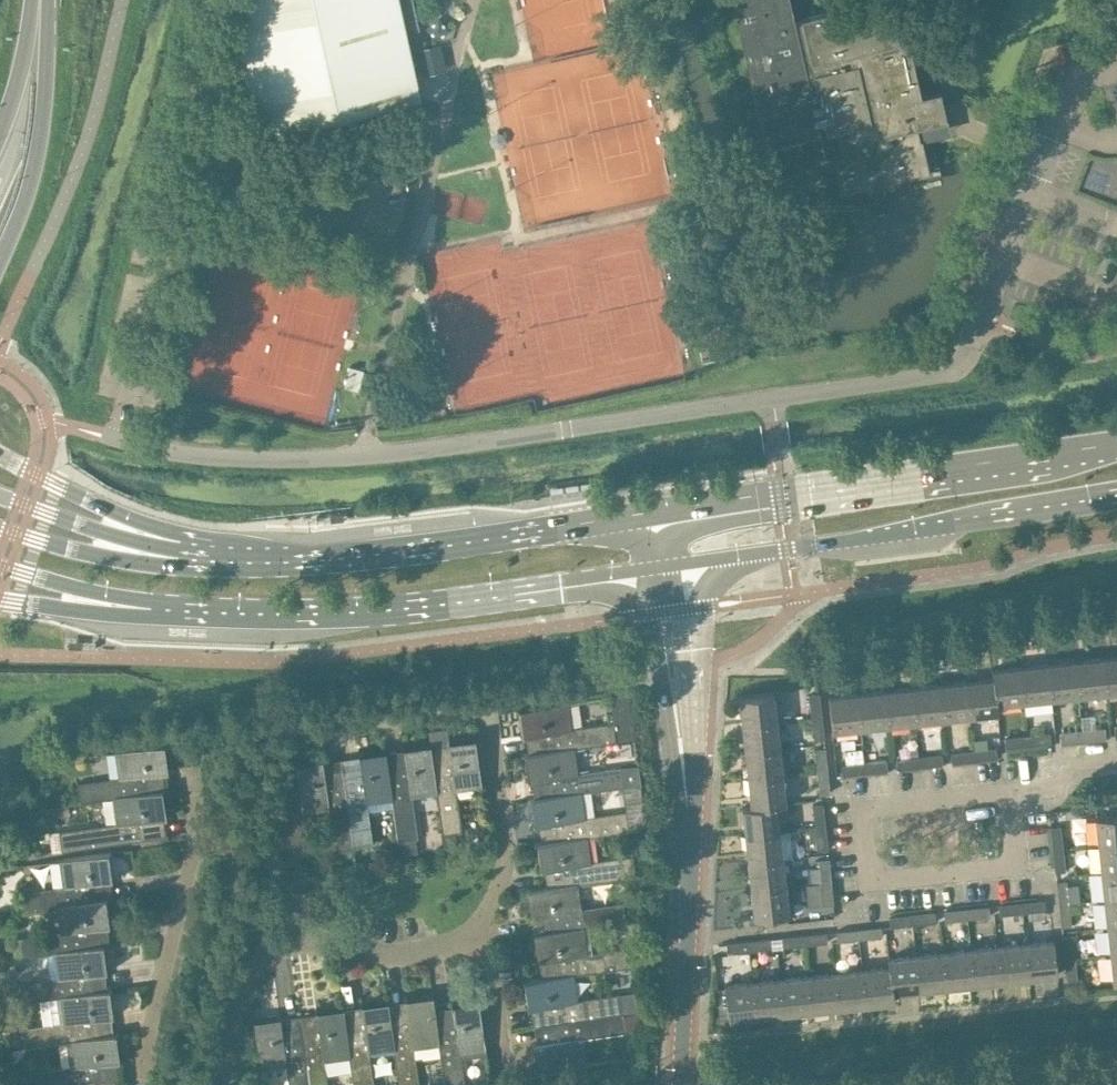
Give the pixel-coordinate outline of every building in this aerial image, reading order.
[(257,131),(419,95),(398,0),(228,0),(257,131)] [(840,190),(865,184),(866,187),(893,181),(892,178),(929,170),(921,137),(919,137),(917,124),(947,118),(940,89),(920,94),(909,45),(901,47),(890,0),(867,0),(807,14),(803,0),(733,0),(765,143),(809,133),(816,165),(825,164),(827,174),(836,172),(840,190)] [(367,108),(370,118),(413,109),(411,98),(367,108)] [(1106,691),(1116,690),(1116,655),(1102,657),(1106,691)] [(1075,660),(1078,694),(1106,691),(1102,657),(1075,660)] [(1047,663),(1051,697),(1078,694),(1075,660),(1047,663)] [(1020,666),(1024,700),(1051,697),(1047,663),(1020,666)] [(992,669),(993,677),(996,703),(997,703),(1024,700),(1020,666),(992,669)] [(966,680),(970,715),(998,712),(997,703),(996,703),(993,677),(966,680)] [(939,683),(942,718),(970,715),(966,680),(939,683)] [(911,686),(915,720),(942,718),(939,683),(911,686)] [(884,689),(888,723),(915,720),(911,686),(884,689)] [(857,692),(860,726),(888,723),(884,689),(857,692)] [(739,695),(742,723),(777,719),(774,691),(739,695)] [(809,693),(812,716),(822,715),(819,692),(809,693)] [(829,695),(832,729),(860,726),(857,692),(829,695)] [(563,702),(524,707),(528,734),(546,731),(549,749),(549,750),(570,747),(617,741),(617,740),(635,738),(632,718),(614,721),(567,727),(563,702)] [(812,716),(814,738),(824,737),(822,715),(812,716)] [(742,723),(745,751),(780,747),(777,719),(742,723)] [(1082,729),(1083,739),(1106,736),(1104,726),(1082,729)] [(1059,731),(1061,741),(1083,739),(1082,729),(1059,731)] [(1027,735),(1028,745),(1051,742),(1050,732),(1027,735)] [(1005,737),(1006,747),(1028,745),(1027,735),(1005,737)] [(436,787),(442,833),(462,831),(455,784),(481,780),(476,741),(449,745),(451,763),(434,766),(433,766),(436,787)] [(80,801),(113,796),(118,796),(118,795),(147,791),(145,773),(164,771),(160,744),(120,749),(120,750),(123,775),(77,782),(80,801)] [(391,793),(393,807),(398,840),(418,837),(411,790),(436,787),(433,766),(434,766),(431,747),(404,751),(407,770),(389,772),(392,793),(391,793)] [(549,749),(530,752),(534,779),(552,776),(555,794),(576,791),(576,792),(623,785),(641,783),(638,763),(620,765),(573,772),(570,747),(549,750),(549,749)] [(745,751),(748,778),(782,774),(780,747),(745,751)] [(815,748),(817,771),(827,769),(825,747),(815,748)] [(974,749),(975,759),(997,757),(996,747),(974,749)] [(951,752),(952,762),(975,759),(974,749),(951,752)] [(344,779),(354,846),(373,843),(368,810),(393,807),(391,793),(392,793),(389,772),(387,753),(360,757),(362,776),(344,779)] [(941,753),(919,755),(920,765),(942,763),(941,753)] [(896,758),(897,768),(920,765),(919,755),(896,758)] [(886,759),(864,761),(865,771),(888,769),(886,759)] [(841,764),(843,774),(865,771),(864,761),(841,764)] [(284,811),(290,855),(310,852),(303,806),(328,802),(334,849),(354,846),(344,779),(342,766),(324,769),(323,762),(296,766),(300,790),(284,811)] [(817,771),(820,793),(830,792),(827,769),(817,771)] [(748,778),(751,805),(777,803),(786,802),(782,774),(748,778)] [(59,830),(62,850),(145,838),(145,837),(149,837),(146,819),(161,816),(157,789),(147,791),(118,795),(118,796),(113,796),(117,821),(59,830)] [(555,794),(536,796),(540,823),(559,820),(561,838),(561,839),(582,836),(629,830),(626,810),(580,816),(576,792),(576,791),(555,794)] [(742,806),(745,834),(780,830),(777,803),(751,805),(742,806)] [(813,804),(815,826),(825,825),(823,803),(813,804)] [(641,811),(630,813),(631,826),(642,825),(641,811)] [(1098,844),(1116,841),(1116,813),(1095,816),(1098,844)] [(815,826),(817,849),(827,848),(825,825),(815,826)] [(1051,826),(1053,849),(1063,847),(1061,825),(1051,826)] [(745,834),(748,861),(783,858),(780,830),(745,834)] [(561,838),(543,841),(546,868),(565,865),(568,883),(572,883),(636,874),(633,854),(586,861),(582,836),(561,839),(561,838)] [(1101,871),(1116,869),(1116,841),(1098,844),(1101,871)] [(967,845),(954,846),(955,857),(968,855),(967,845)] [(1053,849),(1055,871),(1065,870),(1063,847),(1053,849)] [(68,884),(21,891),(24,911),(62,905),(92,900),(91,900),(89,882),(108,879),(104,853),(64,858),(68,884)] [(818,859),(821,881),(831,880),(828,857),(818,859)] [(748,861),(751,889),(786,885),(783,858),(748,861)] [(1104,898),(1116,897),(1116,869),(1101,871),(1104,898)] [(821,881),(823,903),(833,902),(831,880),(821,881)] [(1056,881),(1059,903),(1069,902),(1066,880),(1056,881)] [(568,883),(533,888),(537,914),(555,912),(558,929),(558,930),(579,927),(626,921),(623,901),(576,908),(572,883),(568,883)] [(751,889),(754,917),(789,913),(786,885),(751,889)] [(1107,926),(1116,924),(1116,897),(1104,898),(1107,926)] [(65,930),(19,936),(21,956),(46,953),(59,951),(59,950),(89,946),(89,945),(86,928),(105,925),(101,898),(91,900),(92,900),(62,905),(65,930)] [(1021,901),(1022,911),(1045,909),(1043,899),(1021,901)] [(999,904),(1000,914),(1022,911),(1021,901),(999,904)] [(1059,903),(1061,926),(1071,924),(1069,902),(1059,903)] [(966,907),(967,917),(990,915),(989,905),(966,907)] [(944,910),(945,920),(967,917),(966,907),(944,910)] [(912,913),(913,923),(935,921),(934,911),(912,913)] [(889,916),(890,926),(913,923),(912,913),(889,916)] [(1110,953),(1116,952),(1116,924),(1107,926),(1110,953)] [(858,928),(859,938),(882,936),(881,926),(858,928)] [(558,929),(539,932),(543,959),(561,956),(564,974),(564,975),(569,974),(648,963),(645,943),(582,952),(579,927),(558,930),(558,929)] [(836,931),(837,941),(859,938),(858,928),(836,931)] [(804,934),(805,944),(827,942),(826,932),(804,934)] [(781,936),(782,946),(805,944),(804,934),(781,936)] [(1062,935),(1065,958),(1075,957),(1072,934),(1062,935)] [(749,940),(750,950),(773,947),(771,937),(749,940)] [(1025,942),(1029,976),(1057,973),(1053,939),(1025,942)] [(727,942),(728,952),(750,950),(749,940),(727,942)] [(998,945),(1002,979),(1029,976),(1025,942),(998,945)] [(17,981),(16,982),(19,1002),(65,995),(86,992),(86,991),(84,974),(103,971),(99,944),(89,945),(89,946),(59,950),(59,951),(46,953),(47,953),(50,977),(17,982),(17,981)] [(971,948),(974,982),(1002,979),(998,945),(971,948)] [(943,951),(947,985),(974,982),(971,948),(943,951)] [(916,954),(920,988),(947,985),(943,951),(916,954)] [(888,957),(889,966),(892,991),(893,991),(920,988),(916,954),(888,957)] [(1065,958),(1067,980),(1077,979),(1075,957),(1065,958)] [(858,969),(861,1003),(894,1000),(893,991),(892,991),(889,966),(858,969)] [(835,971),(838,1006),(861,1003),(858,969),(835,971)] [(807,974),(811,1009),(838,1006),(835,971),(807,974)] [(564,974),(529,979),(533,1006),(532,1006),(535,1024),(554,1021),(622,1011),(619,992),(572,999),(569,974),(564,975),(564,974)] [(780,977),(784,1012),(811,1009),(807,974),(780,977)] [(753,980),(756,1015),(784,1012),(780,977),(753,980)] [(725,983),(728,1018),(756,1015),(753,980),(725,983)] [(69,1020),(22,1027),(25,1047),(72,1040),(72,1039),(93,1036),(90,1018),(109,1016),(105,989),(86,991),(86,992),(65,995),(69,1020)] [(391,1022),(393,1043),(399,1084),(419,1084),(413,1040),(420,1039),(422,1049),(439,1047),(437,1037),(438,1037),(437,1029),(437,1028),(433,997),(406,1001),(409,1020),(391,1022)] [(437,1028),(437,1029),(438,1037),(437,1037),(439,1047),(444,1084),(464,1081),(459,1047),(485,1043),(479,1003),(452,1007),(455,1026),(437,1028)] [(346,1029),(349,1050),(348,1050),(350,1063),(353,1084),(374,1084),(368,1047),(393,1043),(391,1022),(388,1004),(362,1007),(364,1026),(347,1029),(346,1029)] [(302,1035),(309,1084),(328,1084),(325,1067),(350,1063),(348,1050),(349,1050),(346,1029),(347,1029),(344,1010),(317,1014),(320,1033),(302,1035)] [(554,1021),(535,1024),(539,1024),(542,1041),(538,1042),(542,1069),(582,1063),(578,1037),(625,1031),(622,1011),(554,1021)] [(254,1023),(259,1062),(285,1059),(289,1084),(309,1084),(302,1035),(283,1038),(281,1019),(254,1023)] [(29,1071),(31,1084),(70,1084),(99,1081),(96,1063),(115,1060),(111,1033),(93,1036),(72,1039),(72,1040),(75,1065),(29,1071)]
